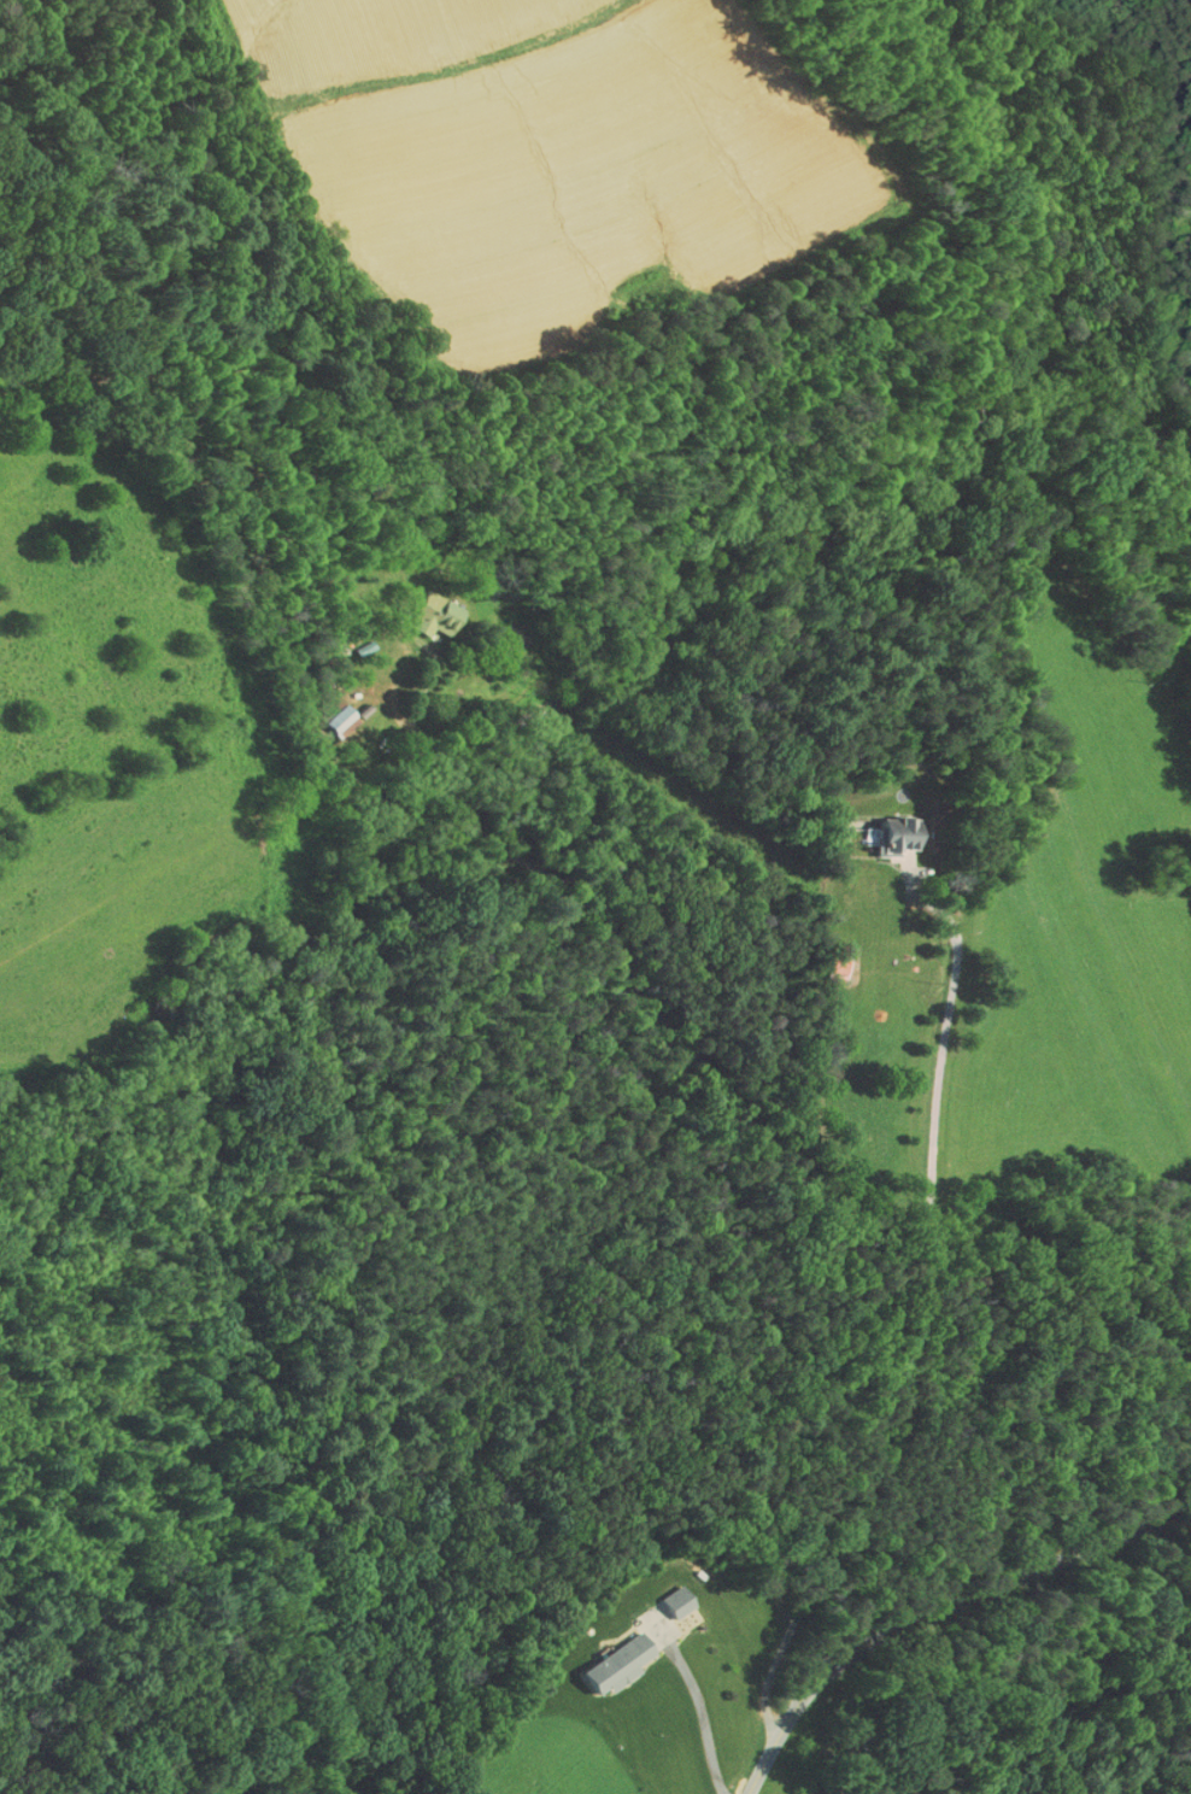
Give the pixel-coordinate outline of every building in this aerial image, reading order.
[(413,629),(417,621),(432,628),(446,599),(411,584),(394,621),(413,629)] [(326,727),(343,710),(330,696),(313,713),(326,727)] [(878,848),(878,841),(896,841),(894,809),(856,811),(857,849),(878,848)] [(677,1599),(663,1578),(641,1593),(655,1614),(677,1599)] [(557,1665),(571,1690),(587,1681),(589,1685),(623,1665),(619,1658),(635,1649),(622,1627),(557,1665)]
